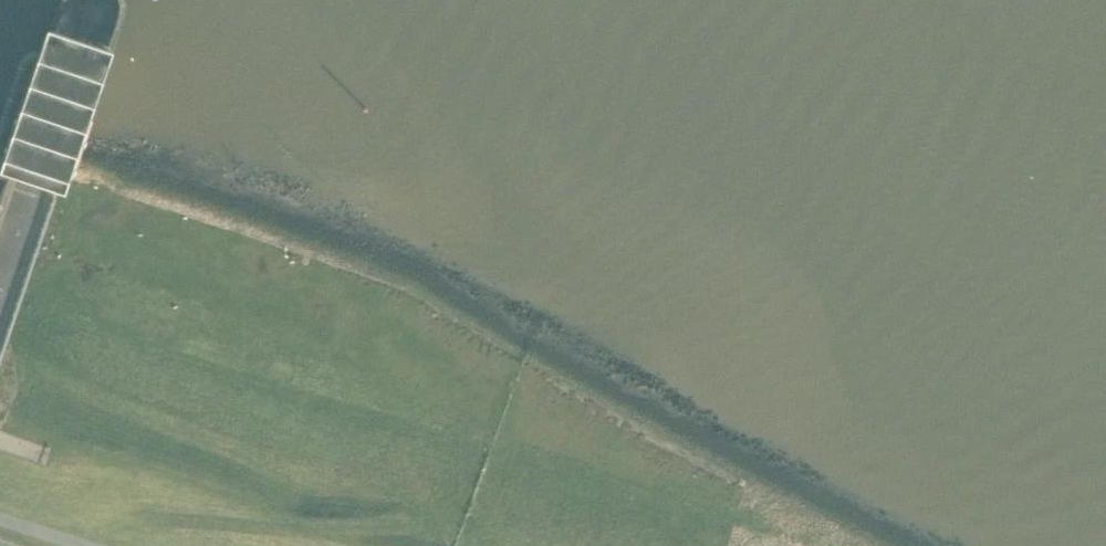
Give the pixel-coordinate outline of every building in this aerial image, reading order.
[(2,168),(66,190),(114,49),(50,27),(2,168)]
